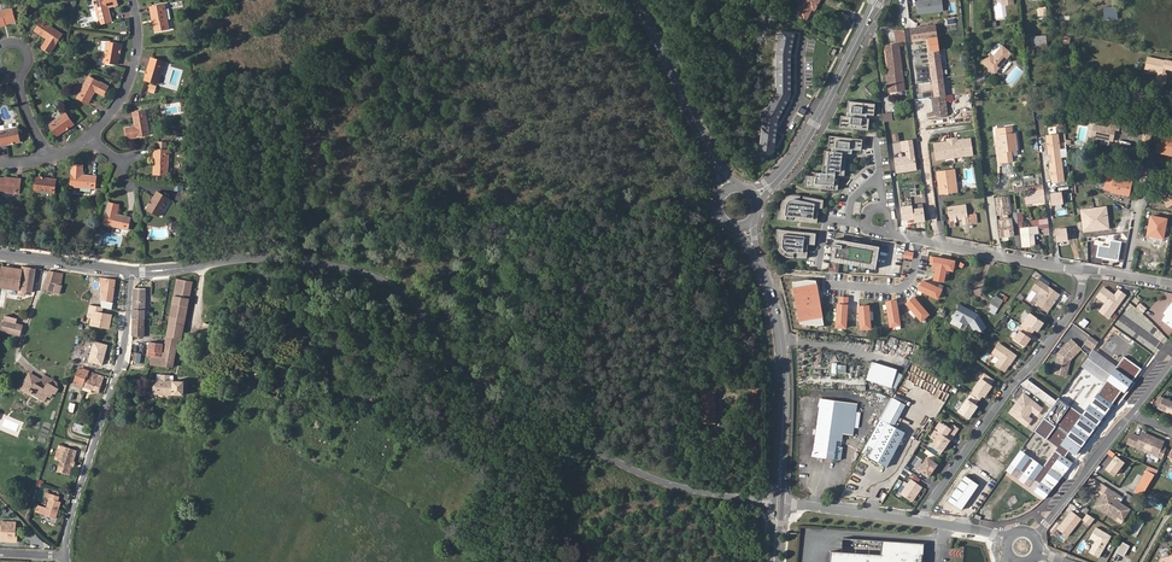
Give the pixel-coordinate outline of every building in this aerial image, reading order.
[(111,21),(108,7),(117,5),(116,0),(93,0),(99,24),(111,21)] [(795,14),(807,20),(813,10),(815,11),(821,0),(803,0),(795,14)] [(917,1),(918,13),(929,12),(929,11),(942,9),(941,0),(933,0),(933,1),(930,1),(930,0),(929,0),(917,1)] [(156,21),(153,22),(155,32),(169,29),(164,4),(153,6),(156,21)] [(1036,20),(1044,20),(1045,8),(1038,7),(1036,20)] [(6,25),(15,22),(11,8),(0,11),(0,23),(5,22),(6,25)] [(1104,11),(1105,19),(1118,17),(1117,10),(1104,11)] [(1056,22),(1056,26),(1070,25),(1069,15),(1059,16),(1059,21),(1056,22)] [(42,20),(34,31),(46,39),(41,47),(50,53),(62,34),(42,20)] [(936,25),(910,28),(912,42),(930,40),(931,51),(929,51),(934,94),(946,93),(936,25)] [(903,30),(893,31),(894,43),(904,42),(903,30)] [(103,62),(118,65),(121,44),(106,42),(103,62)] [(890,86),(887,86),(888,93),(904,91),(898,46),(886,47),(888,64),(885,64),(886,74),(886,79),(889,79),(890,86)] [(1048,46),(1033,49),(1035,63),(1050,60),(1048,46)] [(983,62),(994,73),(1011,55),(1003,47),(994,57),(990,54),(983,62)] [(773,77),(791,84),(795,73),(791,71),(796,57),(782,51),(773,77)] [(144,79),(158,84),(165,61),(151,57),(144,79)] [(1166,69),(1171,71),(1171,61),(1167,60),(1166,61),(1148,57),(1145,68),(1156,70),(1153,82),(1166,85),(1168,72),(1166,71),(1166,69)] [(77,98),(88,104),(95,91),(103,96),(109,86),(88,76),(77,98)] [(156,94),(157,85),(150,84),(148,93),(156,94)] [(946,93),(934,94),(936,109),(928,111),(929,118),(949,116),(949,114),(953,114),(952,106),(947,107),(946,93)] [(876,105),(849,102),(848,114),(867,116),(872,116),(873,113),(875,113),(876,105)] [(173,107),(168,108),(168,113),(179,112),(179,104),(173,104),(173,107)] [(127,138),(148,135),(144,110),(132,112),(134,126),(125,128),(127,138)] [(74,124),(66,112),(49,124),(57,136),(74,124)] [(884,123),(893,122),(892,114),(883,116),(884,123)] [(869,131),(870,120),(867,120),(847,118),(842,117),(841,128),(869,131)] [(1106,127),(1093,124),(1091,136),(1112,141),(1114,134),(1117,135),(1119,126),(1107,123),(1106,127)] [(995,127),(996,134),(1000,134),(1002,152),(999,152),(1000,164),(1013,163),(1012,151),(1017,150),(1014,131),(1011,132),(1010,126),(995,127)] [(17,127),(0,130),(0,145),(20,142),(17,127)] [(1059,134),(1047,135),(1049,155),(1052,155),(1053,159),(1053,163),(1050,163),(1053,183),(1065,181),(1062,158),(1059,134)] [(1146,146),(1150,138),(1143,135),(1139,143),(1146,146)] [(1155,153),(1171,156),(1171,138),(1159,135),(1155,153)] [(863,140),(830,137),(829,148),(833,148),(853,151),(860,151),(860,148),(862,148),(863,140)] [(934,144),(936,160),(954,157),(972,154),(970,139),(957,141),(956,139),(952,139),(947,140),(947,142),(934,144)] [(908,170),(908,172),(916,171),(912,140),(905,141),(907,153),(908,152),(909,156),(909,159),(896,161),(898,171),(908,170)] [(168,149),(157,149),(156,164),(153,164),(153,174),(167,175),(168,149)] [(845,176),(848,154),(833,152),(825,151),(823,174),(837,175),(845,176)] [(95,188),(96,176),(82,174),(83,165),(72,164),(69,185),(95,188)] [(943,185),(940,185),(941,195),(956,193),(954,171),(942,173),(943,185)] [(1116,175),(1109,174),(1105,189),(1112,191),(1112,192),(1129,196),(1133,177),(1116,173),(1116,175)] [(1154,177),(1144,175),(1142,184),(1153,186),(1154,177)] [(839,187),(840,179),(837,179),(812,176),(807,176),(806,187),(836,191),(837,187),(839,187)] [(5,178),(0,177),(0,191),(19,193),(20,182),(5,180),(5,178)] [(36,177),(34,191),(54,193),(56,179),(36,177)] [(1160,195),(1166,206),(1171,203),(1171,188),(1160,195)] [(1044,189),(1025,192),(1027,205),(1046,202),(1046,199),(1045,197),(1044,189)] [(156,191),(146,209),(159,216),(169,198),(156,191)] [(1064,204),(1062,193),(1051,194),(1052,206),(1064,204)] [(824,206),(825,200),(804,197),(804,201),(801,200),(802,197),(794,196),(791,196),(790,199),(788,197),(785,200),(781,212),(783,213),(783,215),(780,214),(779,219),(799,221),(799,216),(802,217),(802,222),(816,223),(816,219),(819,220),(820,208),(820,206),(824,206)] [(1009,197),(995,199),(998,216),(1000,215),(1007,214),(1011,214),(1009,197)] [(127,229),(130,217),(117,214),(119,205),(108,202),(103,224),(127,229)] [(915,219),(915,223),(926,221),(924,204),(913,206),(915,219)] [(950,220),(963,218),(964,224),(978,222),(977,214),(968,215),(967,204),(949,206),(950,220)] [(904,220),(915,219),(913,206),(903,207),(904,220)] [(1083,232),(1109,228),(1106,207),(1094,209),(1080,211),(1083,232)] [(1164,239),(1167,219),(1150,216),(1146,236),(1164,239)] [(1001,221),(998,221),(1000,238),(1014,236),(1011,220),(1008,220),(1001,221)] [(1044,227),(1043,220),(1032,222),(1033,227),(1021,229),(1024,247),(1036,245),(1035,235),(1041,234),(1040,228),(1043,228),(1044,227)] [(799,231),(778,229),(778,234),(781,234),(780,237),(778,236),(780,249),(782,249),(782,253),(784,255),(788,256),(795,257),(796,253),(798,253),(798,257),(809,258),(810,244),(815,245),(815,241),(817,241),(818,233),(802,232),(801,237),(798,236),(799,231)] [(1069,241),(1067,229),(1056,230),(1058,242),(1069,241)] [(1121,241),(1110,239),(1109,247),(1098,245),(1096,257),(1118,261),(1121,241)] [(880,247),(836,241),(833,263),(877,269),(880,247)] [(839,273),(840,265),(834,264),(834,268),(829,267),(829,272),(839,273)] [(35,268),(22,266),(22,270),(2,266),(0,281),(0,287),(18,290),(18,294),(25,295),(25,291),(31,292),(35,268)] [(49,272),(42,289),(59,294),(62,286),(60,285),(62,274),(49,272)] [(111,309),(115,280),(99,278),(101,292),(99,292),(101,307),(103,308),(111,309)] [(192,282),(177,279),(170,315),(185,318),(186,312),(178,310),(179,305),(187,306),(192,282)] [(806,280),(793,282),(799,323),(816,326),(824,324),(816,280),(806,280)] [(1056,300),(1059,294),(1039,280),(1033,288),(1043,294),(1037,303),(1048,310),(1053,303),(1053,301),(1054,300),(1056,300)] [(1104,287),(1097,297),(1105,303),(1099,311),(1109,318),(1126,295),(1118,290),(1114,295),(1113,297),(1112,296),(1112,293),(1104,287)] [(145,289),(133,289),(132,318),(143,319),(145,289)] [(988,311),(996,314),(1004,299),(996,295),(988,311)] [(1141,302),(1137,307),(1143,312),(1147,307),(1141,302)] [(1164,313),(1166,315),(1163,319),(1171,327),(1171,303),(1164,313)] [(103,308),(101,307),(89,305),(87,317),(91,318),(90,325),(109,329),(112,315),(102,313),(103,308)] [(961,306),(954,317),(968,325),(970,322),(977,332),(984,327),(978,315),(961,306)] [(1030,313),(1021,326),(1022,327),(1032,333),(1034,329),(1036,331),(1038,328),(1039,329),(1043,323),(1030,313)] [(185,318),(170,315),(166,338),(177,341),(180,341),(185,318)] [(17,318),(5,316),(4,321),(3,321),(0,331),(19,336),(22,325),(15,323),(17,318)] [(143,337),(143,319),(132,318),(131,337),(143,338),(143,337)] [(1029,337),(1032,333),(1022,327),(1014,339),(1024,347),(1028,341),(1027,341),(1030,337),(1029,337)] [(1099,342),(1090,336),(1084,343),(1093,349),(1099,342)] [(161,357),(151,356),(150,365),(172,367),(177,341),(166,338),(163,357),(161,357)] [(1080,349),(1070,340),(1060,351),(1061,352),(1057,357),(1054,369),(1067,372),(1070,360),(1080,349)] [(151,351),(151,356),(161,357),(161,350),(156,350),(156,346),(156,343),(149,342),(148,351),(151,351)] [(1010,365),(1016,356),(999,344),(992,353),(1000,358),(995,365),(1004,371),(1008,364),(1010,365)] [(1056,400),(1029,379),(1021,386),(1051,408),(1034,430),(1047,441),(1057,447),(1055,450),(1044,465),(1021,448),(1004,471),(1045,500),(1072,463),(1064,457),(1068,452),(1075,456),(1114,402),(1118,405),(1143,371),(1125,359),(1118,368),(1094,350),(1081,367),(1105,384),(1082,415),(1071,408),(1058,398),(1056,400)] [(259,373),(260,369),(247,364),(246,369),(259,373)] [(847,372),(847,365),(838,364),(837,372),(847,372)] [(86,378),(89,371),(79,368),(73,383),(83,386),(86,377),(86,378)] [(889,384),(897,388),(904,374),(896,370),(889,384)] [(92,390),(97,374),(91,372),(89,371),(86,378),(83,387),(85,387),(92,390)] [(104,376),(97,374),(92,390),(98,392),(104,376)] [(978,400),(979,400),(983,396),(984,397),(991,386),(990,385),(993,381),(984,374),(970,394),(971,394),(978,400)] [(40,381),(30,375),(25,383),(27,384),(23,389),(30,394),(32,392),(40,397),(40,399),(44,402),(47,396),(50,397),(53,392),(55,394),(58,389),(55,387),(58,383),(51,378),(44,375),(40,381)] [(183,396),(184,381),(173,381),(173,375),(159,375),(159,380),(148,380),(147,394),(183,396)] [(697,392),(697,380),(686,380),(686,392),(697,392)] [(938,390),(945,393),(948,385),(941,382),(938,390)] [(760,405),(762,385),(755,384),(753,405),(760,405)] [(716,388),(702,387),(701,422),(716,423),(717,402),(716,402),(716,396),(715,396),(716,388)] [(975,405),(978,400),(971,394),(967,399),(958,411),(969,419),(972,413),(971,412),(972,411),(974,412),(977,406),(975,405)] [(1042,408),(1023,395),(1016,404),(1017,404),(1013,410),(1012,409),(1009,413),(1027,427),(1031,421),(1027,417),(1032,410),(1037,414),(1042,408)] [(1160,398),(1153,407),(1171,415),(1171,403),(1160,398)] [(845,440),(843,439),(843,435),(854,436),(858,404),(820,400),(814,456),(843,459),(845,440)] [(86,416),(92,418),(93,418),(96,407),(89,405),(86,416)] [(73,431),(84,434),(86,425),(75,422),(73,431)] [(944,423),(938,431),(940,433),(950,440),(951,441),(954,437),(953,436),(952,435),(953,434),(954,434),(958,428),(953,424),(950,428),(944,423)] [(1004,464),(1021,437),(999,423),(986,443),(996,449),(991,457),(1004,464)] [(905,433),(887,424),(870,457),(888,466),(905,433)] [(943,451),(950,440),(940,433),(932,444),(943,451)] [(1165,450),(1161,448),(1163,444),(1156,442),(1157,440),(1148,436),(1147,438),(1141,435),(1139,438),(1131,435),(1127,445),(1161,460),(1165,450)] [(74,461),(77,450),(65,446),(62,456),(63,457),(58,471),(69,475),(73,465),(71,464),(72,460),(74,461)] [(1116,476),(1125,463),(1115,456),(1105,468),(1116,476)] [(928,477),(937,465),(927,458),(918,470),(928,477)] [(857,462),(847,488),(855,491),(865,465),(857,462)] [(1153,476),(1145,471),(1134,490),(1142,496),(1153,476)] [(981,485),(967,476),(950,501),(964,510),(981,485)] [(921,487),(911,480),(901,494),(912,501),(921,487)] [(1109,489),(1099,504),(1123,520),(1130,509),(1120,502),(1121,501),(1117,498),(1119,495),(1109,489)] [(36,513),(56,520),(57,515),(56,514),(57,511),(58,512),(61,504),(59,503),(60,498),(47,494),(46,498),(50,500),(47,509),(38,506),(36,513)] [(1082,519),(1071,511),(1057,528),(1067,537),(1082,519)] [(1135,537),(1143,523),(1135,519),(1127,533),(1135,537)] [(17,535),(17,530),(17,521),(1,520),(1,526),(4,526),(4,532),(4,541),(20,540),(20,535),(17,535)] [(1111,536),(1096,527),(1089,538),(1095,541),(1089,552),(1099,557),(1111,536)] [(925,542),(843,537),(842,550),(831,550),(830,561),(923,561),(925,542)] [(1117,553),(1124,557),(1130,546),(1123,542),(1117,553)]
